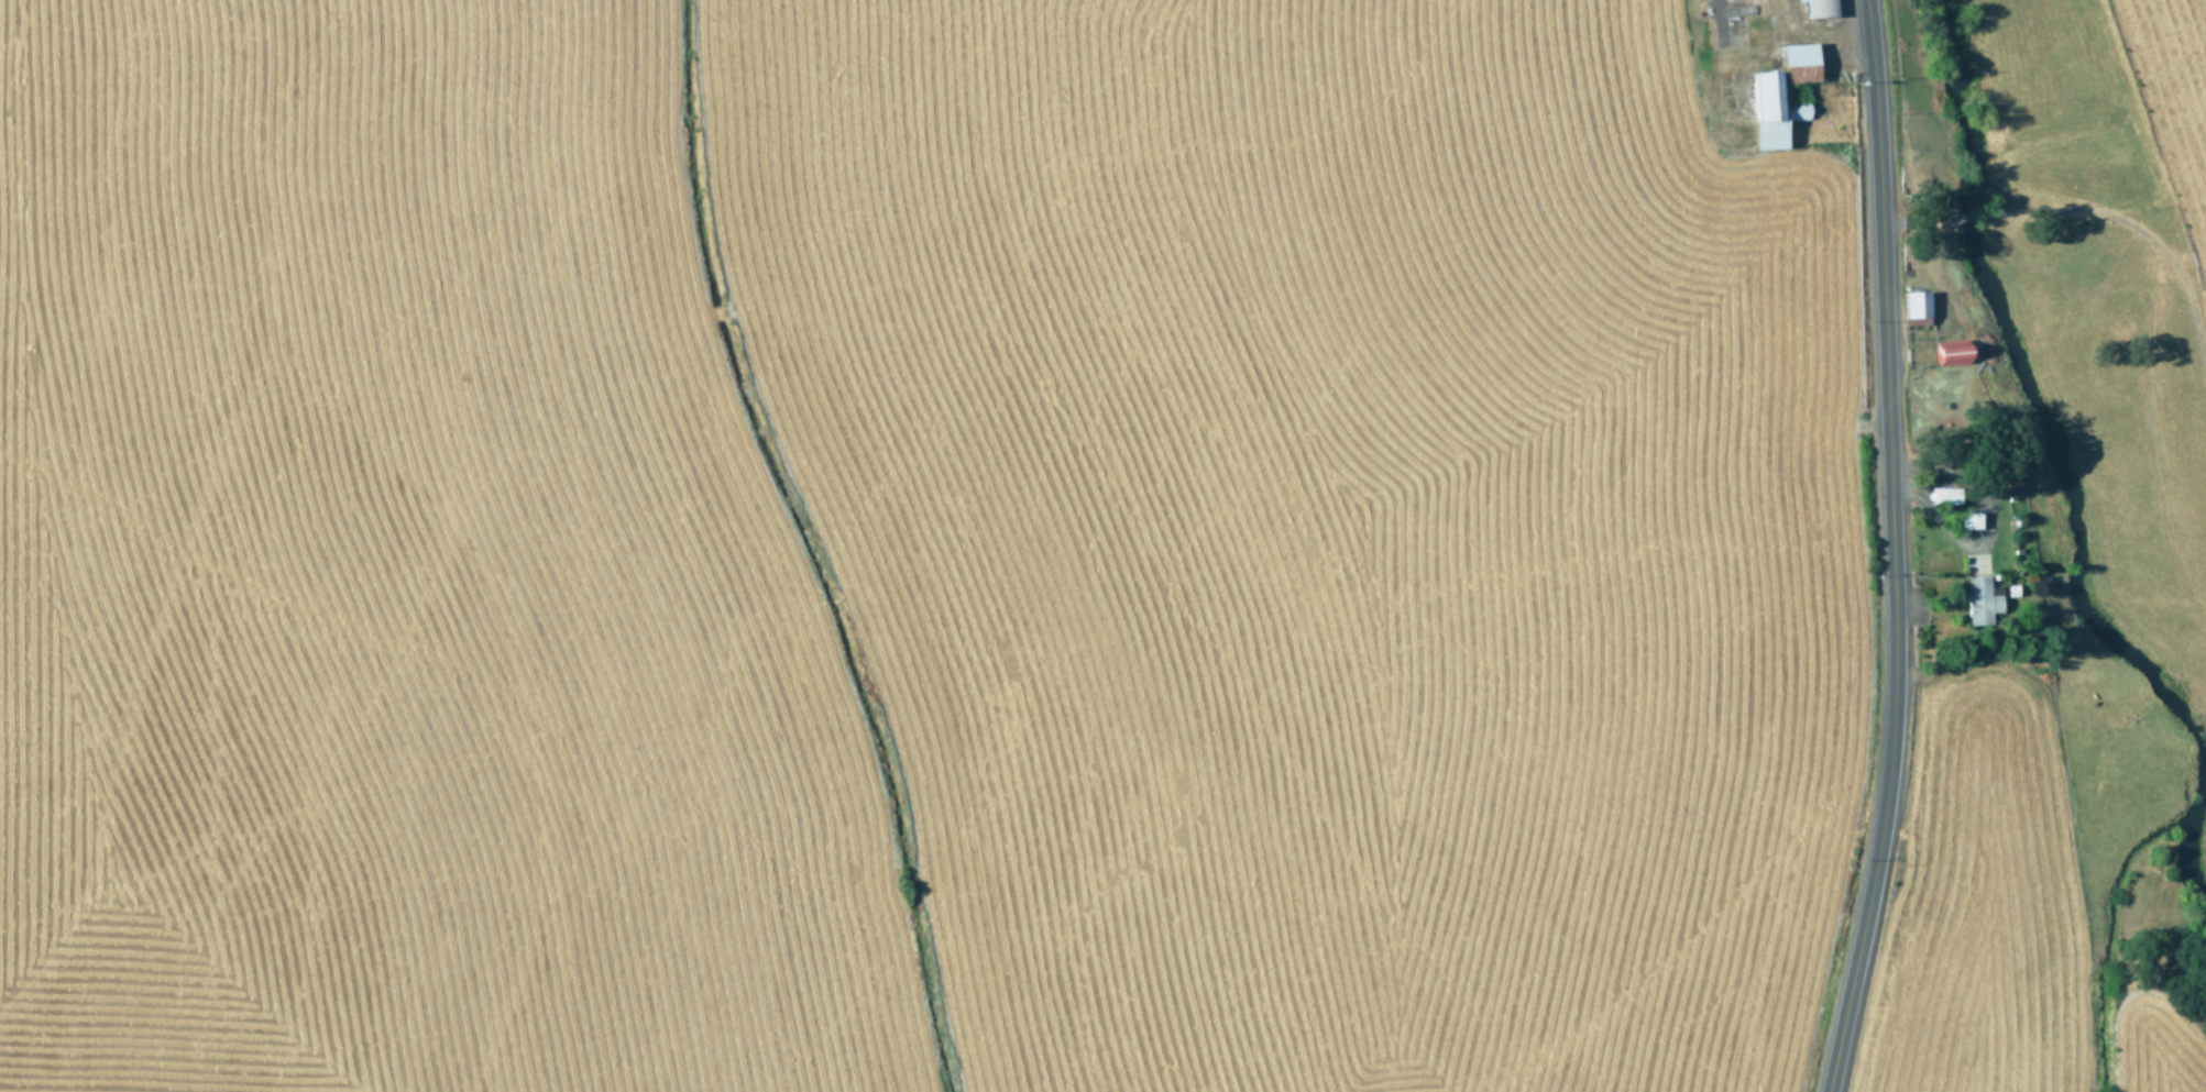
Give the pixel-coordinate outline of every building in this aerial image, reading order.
[(1799,2),(1807,2),(1807,17),(1834,16),(1833,0),(1799,0),(1799,2)] [(1780,44),(1781,82),(1816,82),(1815,44),(1780,44)] [(1784,148),(1783,120),(1808,119),(1807,103),(1780,104),(1779,69),(1751,71),(1754,150),(1784,148)] [(1927,292),(1904,293),(1905,319),(1908,319),(1909,325),(1928,325),(1927,292)] [(1969,361),(1965,340),(1935,345),(1939,367),(1969,361)] [(1980,512),(1959,512),(1958,528),(1979,529),(1980,512)] [(2000,612),(1999,587),(1988,587),(1988,576),(1965,577),(1967,626),(1990,625),(1990,612),(2000,612)]
